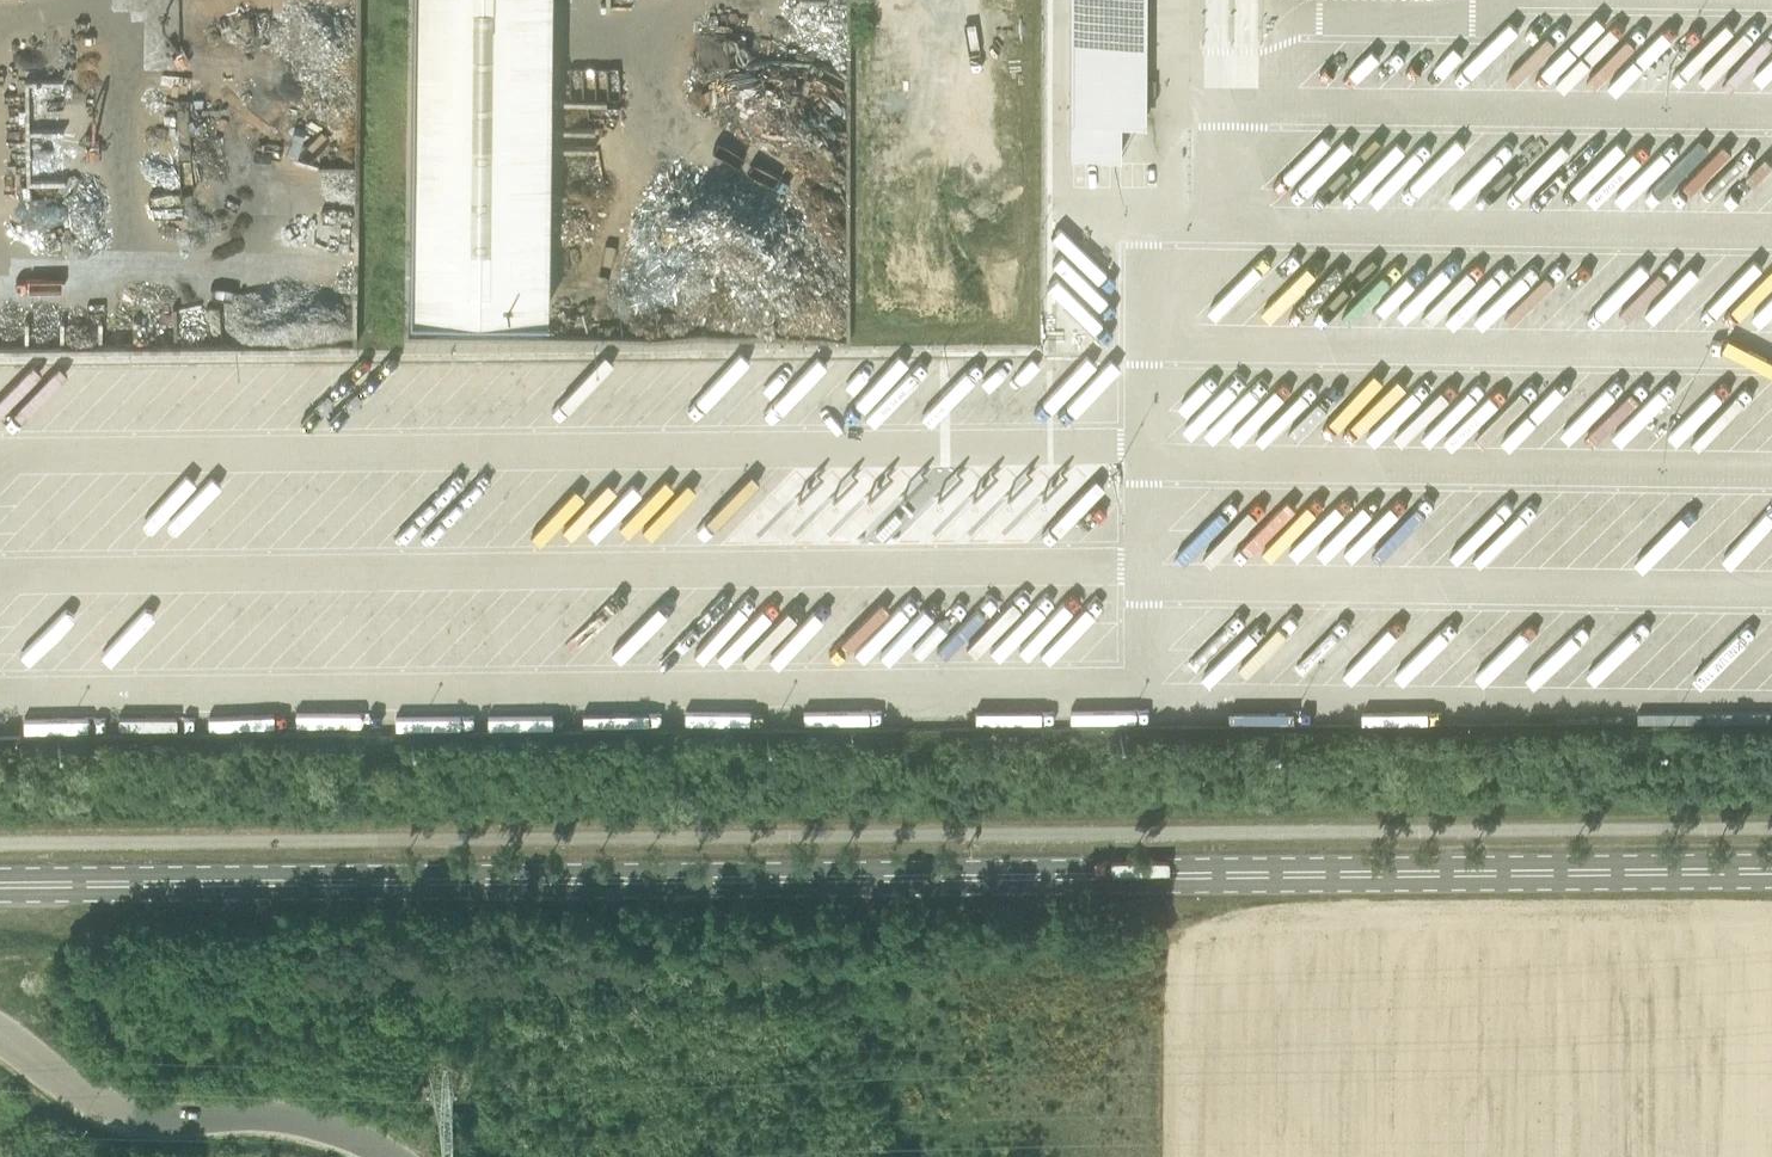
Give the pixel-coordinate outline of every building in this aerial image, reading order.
[(549,0),(412,0),(408,309),(546,311),(549,0)] [(1069,156),(1121,156),(1121,121),(1145,121),(1145,0),(1070,0),(1069,156)]
